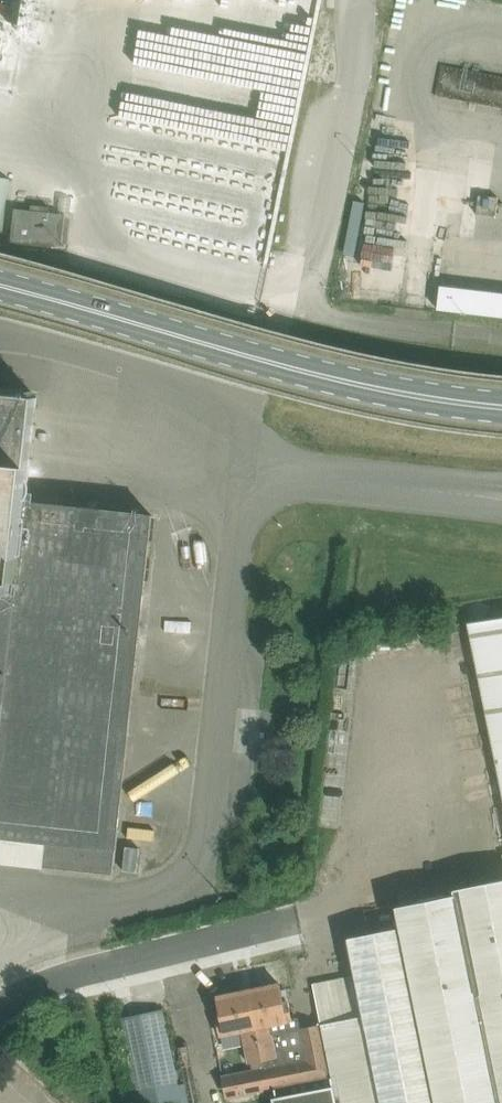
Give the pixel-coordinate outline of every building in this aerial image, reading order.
[(0,7),(0,18),(34,23),(37,0),(1,0),(0,7)] [(474,82),(494,84),(495,73),(442,67),(439,92),(473,95),(474,82)] [(499,196),(480,194),(478,212),(497,214),(499,196)] [(355,255),(366,202),(356,200),(345,252),(355,255)] [(15,208),(12,242),(63,248),(66,214),(15,208)] [(443,285),(441,310),(501,316),(501,291),(443,285)] [(0,393),(0,836),(46,841),(43,866),(114,874),(153,515),(27,501),(38,397),(0,393)] [(341,828),(354,720),(333,717),(320,825),(341,828)] [(141,848),(127,846),(124,871),(138,872),(141,848)] [(457,889),(458,895),(398,907),(402,928),(350,938),(359,984),(316,993),(322,1024),(338,1102),(501,1102),(501,880),(457,889)] [(322,1024),(300,1028),(298,1018),(292,1019),(289,1002),(284,1003),(281,984),(249,991),(262,1060),(267,1090),(276,1088),(278,1096),(274,1097),(275,1102),(338,1102),(322,1024)] [(252,1062),(262,1060),(249,991),(218,997),(222,1016),(216,1017),(220,1035),(242,1031),(249,1063),(252,1062)] [(121,1018),(139,1102),(167,1102),(172,1102),(202,1102),(197,1080),(181,1083),(168,1030),(164,1009),(121,1018)] [(227,1097),(267,1090),(262,1060),(252,1062),(253,1069),(223,1076),(227,1097)]
